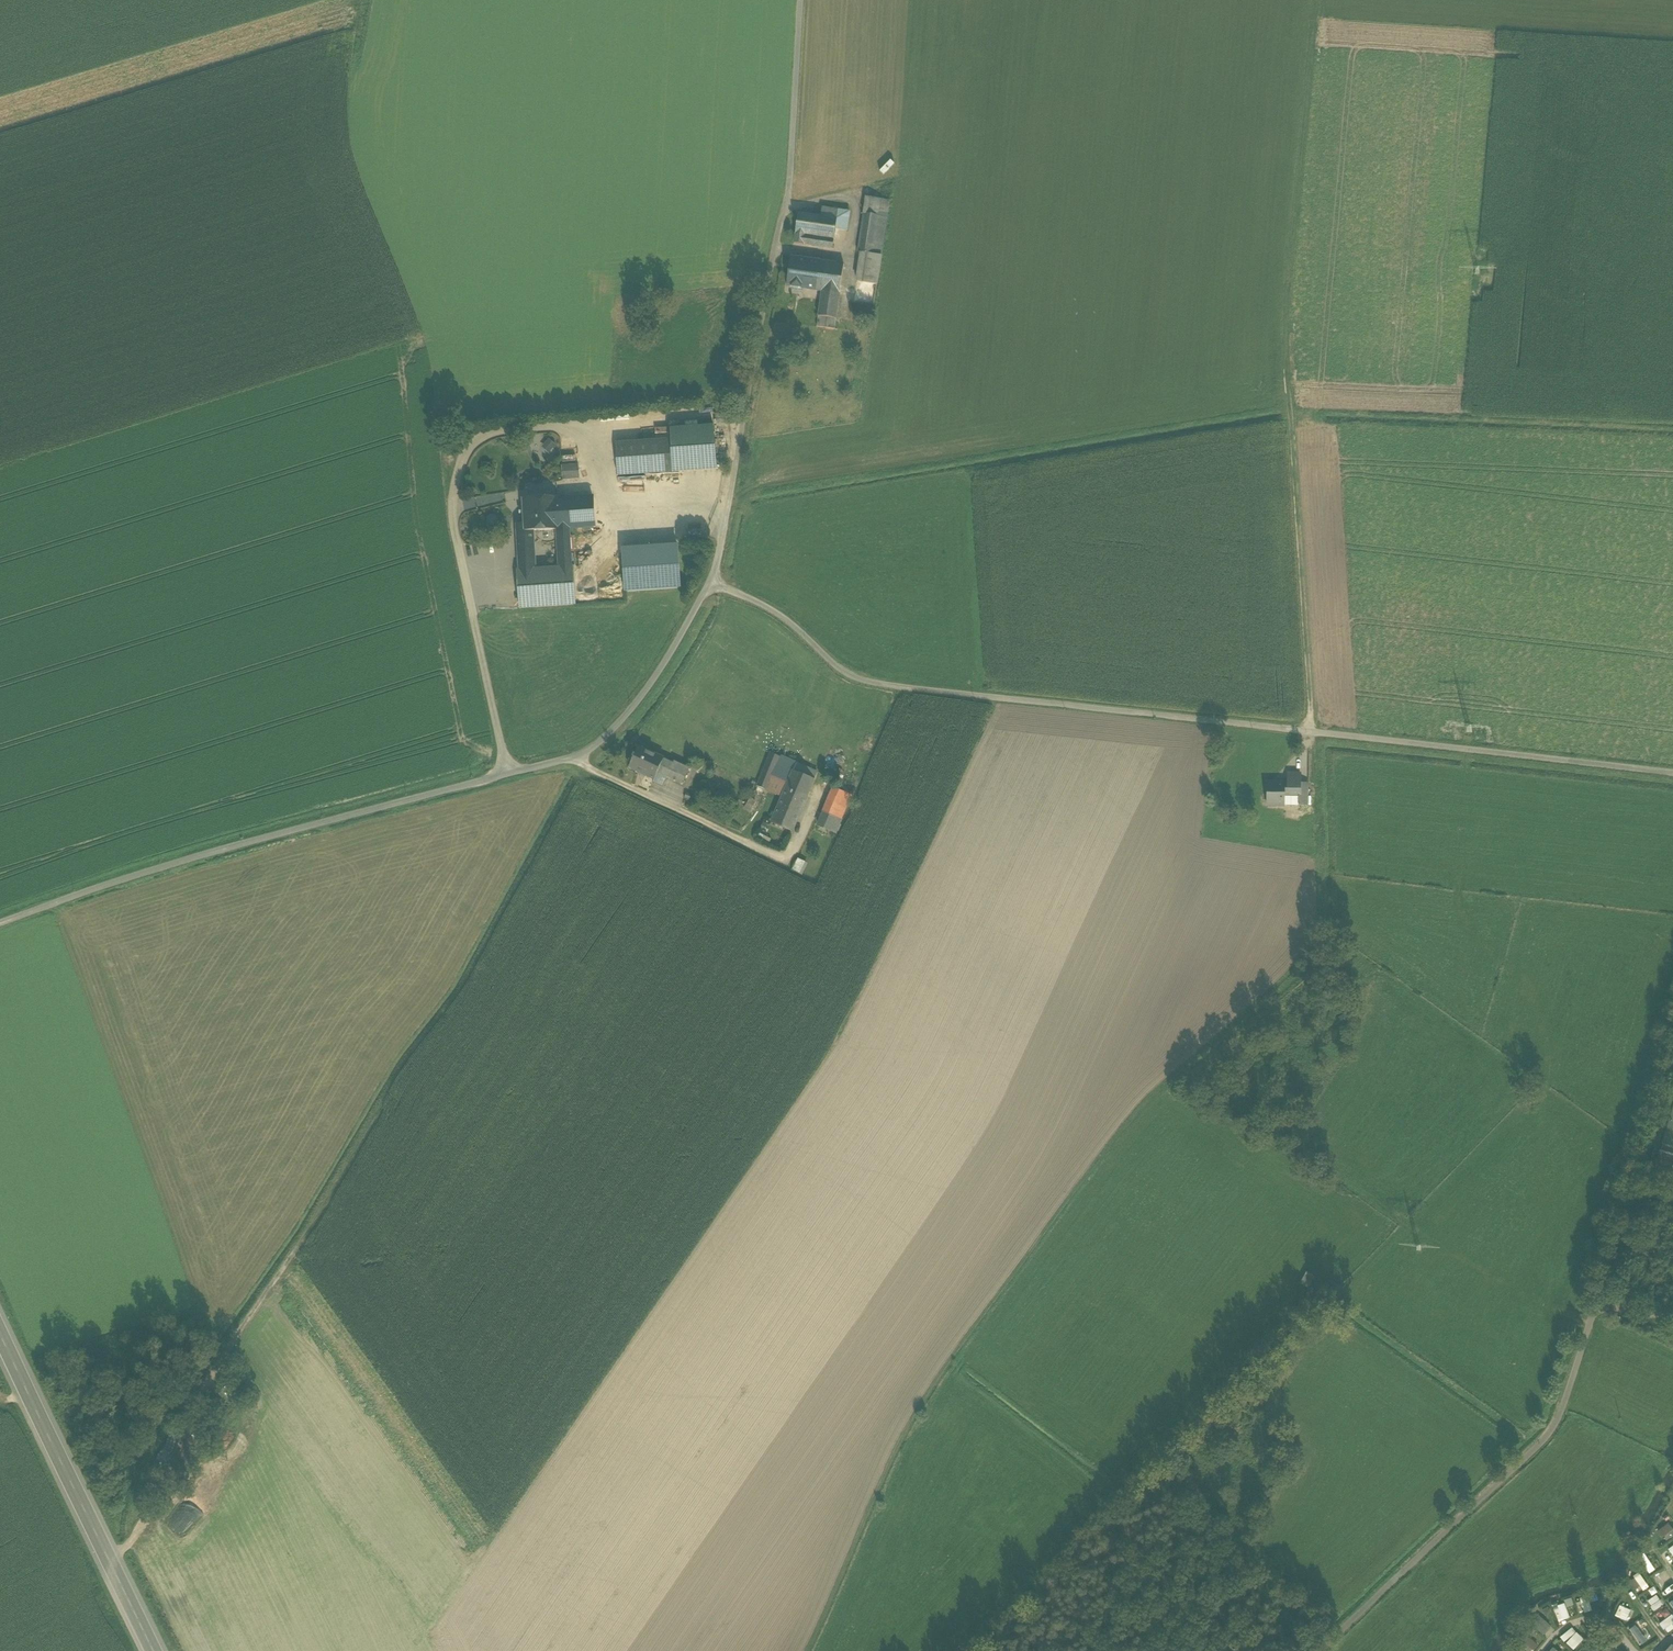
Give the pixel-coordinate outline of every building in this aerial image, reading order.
[(863,213),(864,213),(887,217),(889,200),(866,196),(863,213)] [(836,229),(838,210),(822,207),(821,216),(798,213),(794,243),(833,249),(836,229)] [(838,210),(836,229),(847,231),(849,211),(838,210)] [(883,240),(887,217),(864,213),(861,237),(883,240)] [(881,256),(883,240),(861,237),(859,252),(861,253),(881,256)] [(877,285),(881,256),(861,253),(857,282),(875,284),(877,285)] [(809,259),(792,257),(788,287),(805,289),(809,259)] [(805,289),(822,291),(840,294),(844,264),(809,259),(805,289)] [(822,291),(818,316),(836,319),(840,294),(822,291)] [(872,315),(874,307),(872,307),(854,304),(852,312),(872,315)] [(835,329),(836,319),(818,316),(817,326),(835,329)] [(670,429),(671,439),(673,472),(717,469),(713,425),(670,429)] [(549,452),(557,444),(550,437),(542,445),(549,452)] [(618,476),(673,472),(671,439),(616,443),(618,476)] [(576,450),(564,450),(565,461),(577,461),(576,450)] [(578,464),(562,466),(563,480),(579,478),(578,464)] [(558,529),(560,567),(572,566),(569,529),(595,527),(593,497),(557,499),(557,496),(537,498),(539,530),(558,529)] [(537,498),(523,499),(524,524),(524,525),(530,524),(531,531),(532,531),(539,530),(537,498)] [(524,525),(524,524),(516,524),(517,544),(532,543),(532,531),(531,531),(530,524),(524,525)] [(532,543),(517,544),(518,552),(533,551),(532,543)] [(677,544),(623,548),(625,591),(680,588),(677,544)] [(574,591),(572,566),(560,567),(534,569),(533,551),(518,552),(519,569),(521,594),(574,591)] [(572,566),(574,591),(521,594),(519,569),(517,569),(520,608),(575,605),(573,566),(572,566)] [(667,777),(673,763),(639,747),(630,768),(654,779),(657,772),(667,777)] [(757,786),(767,790),(772,777),(780,757),(770,753),(757,786)] [(780,757),(772,777),(788,784),(797,764),(780,757)] [(674,761),(673,763),(667,777),(682,784),(690,768),(674,761)] [(817,773),(797,764),(788,784),(783,797),(779,806),(799,815),(817,773)] [(1300,783),(1300,773),(1288,773),(1288,783),(1268,783),(1267,805),(1283,806),(1283,796),(1298,796),(1299,783),(1300,783)] [(783,797),(788,784),(772,777),(767,790),(783,797)] [(1307,783),(1300,783),(1299,783),(1298,796),(1298,806),(1306,806),(1307,783)] [(850,795),(834,788),(824,813),(840,819),(850,795)] [(792,831),(799,815),(779,806),(772,822),(792,831)] [(1663,1143),(1672,1146),(1672,1111),(1663,1143)] [(1672,1173),(1672,1158),(1659,1153),(1655,1167),(1672,1173)] [(1647,1195),(1656,1198),(1663,1174),(1654,1172),(1647,1195)] [(1314,1276),(1306,1272),(1300,1283),(1307,1288),(1314,1276)] [(1662,1539),(1672,1535),(1672,1531),(1670,1523),(1658,1527),(1662,1539)] [(1646,1573),(1652,1570),(1644,1551),(1638,1554),(1646,1573)] [(1656,1582),(1665,1577),(1662,1571),(1653,1576),(1656,1582)] [(1632,1575),(1642,1590),(1647,1586),(1637,1572),(1632,1575)] [(1655,1593),(1646,1601),(1653,1611),(1663,1603),(1655,1593)] [(1574,1603),(1579,1613),(1590,1609),(1586,1598),(1574,1603)] [(1625,1618),(1628,1608),(1619,1605),(1615,1615),(1625,1618)] [(1665,1607),(1659,1612),(1663,1617),(1669,1612),(1665,1607)] [(1541,1635),(1549,1626),(1537,1614),(1528,1623),(1541,1635)] [(1658,1621),(1664,1633),(1672,1628),(1672,1617),(1671,1614),(1658,1621)] [(1636,1624),(1629,1627),(1637,1645),(1644,1642),(1636,1624)] [(1570,1626),(1559,1637),(1571,1649),(1582,1639),(1570,1626)] [(1520,1642),(1532,1650),(1536,1644),(1525,1636),(1520,1642)]
